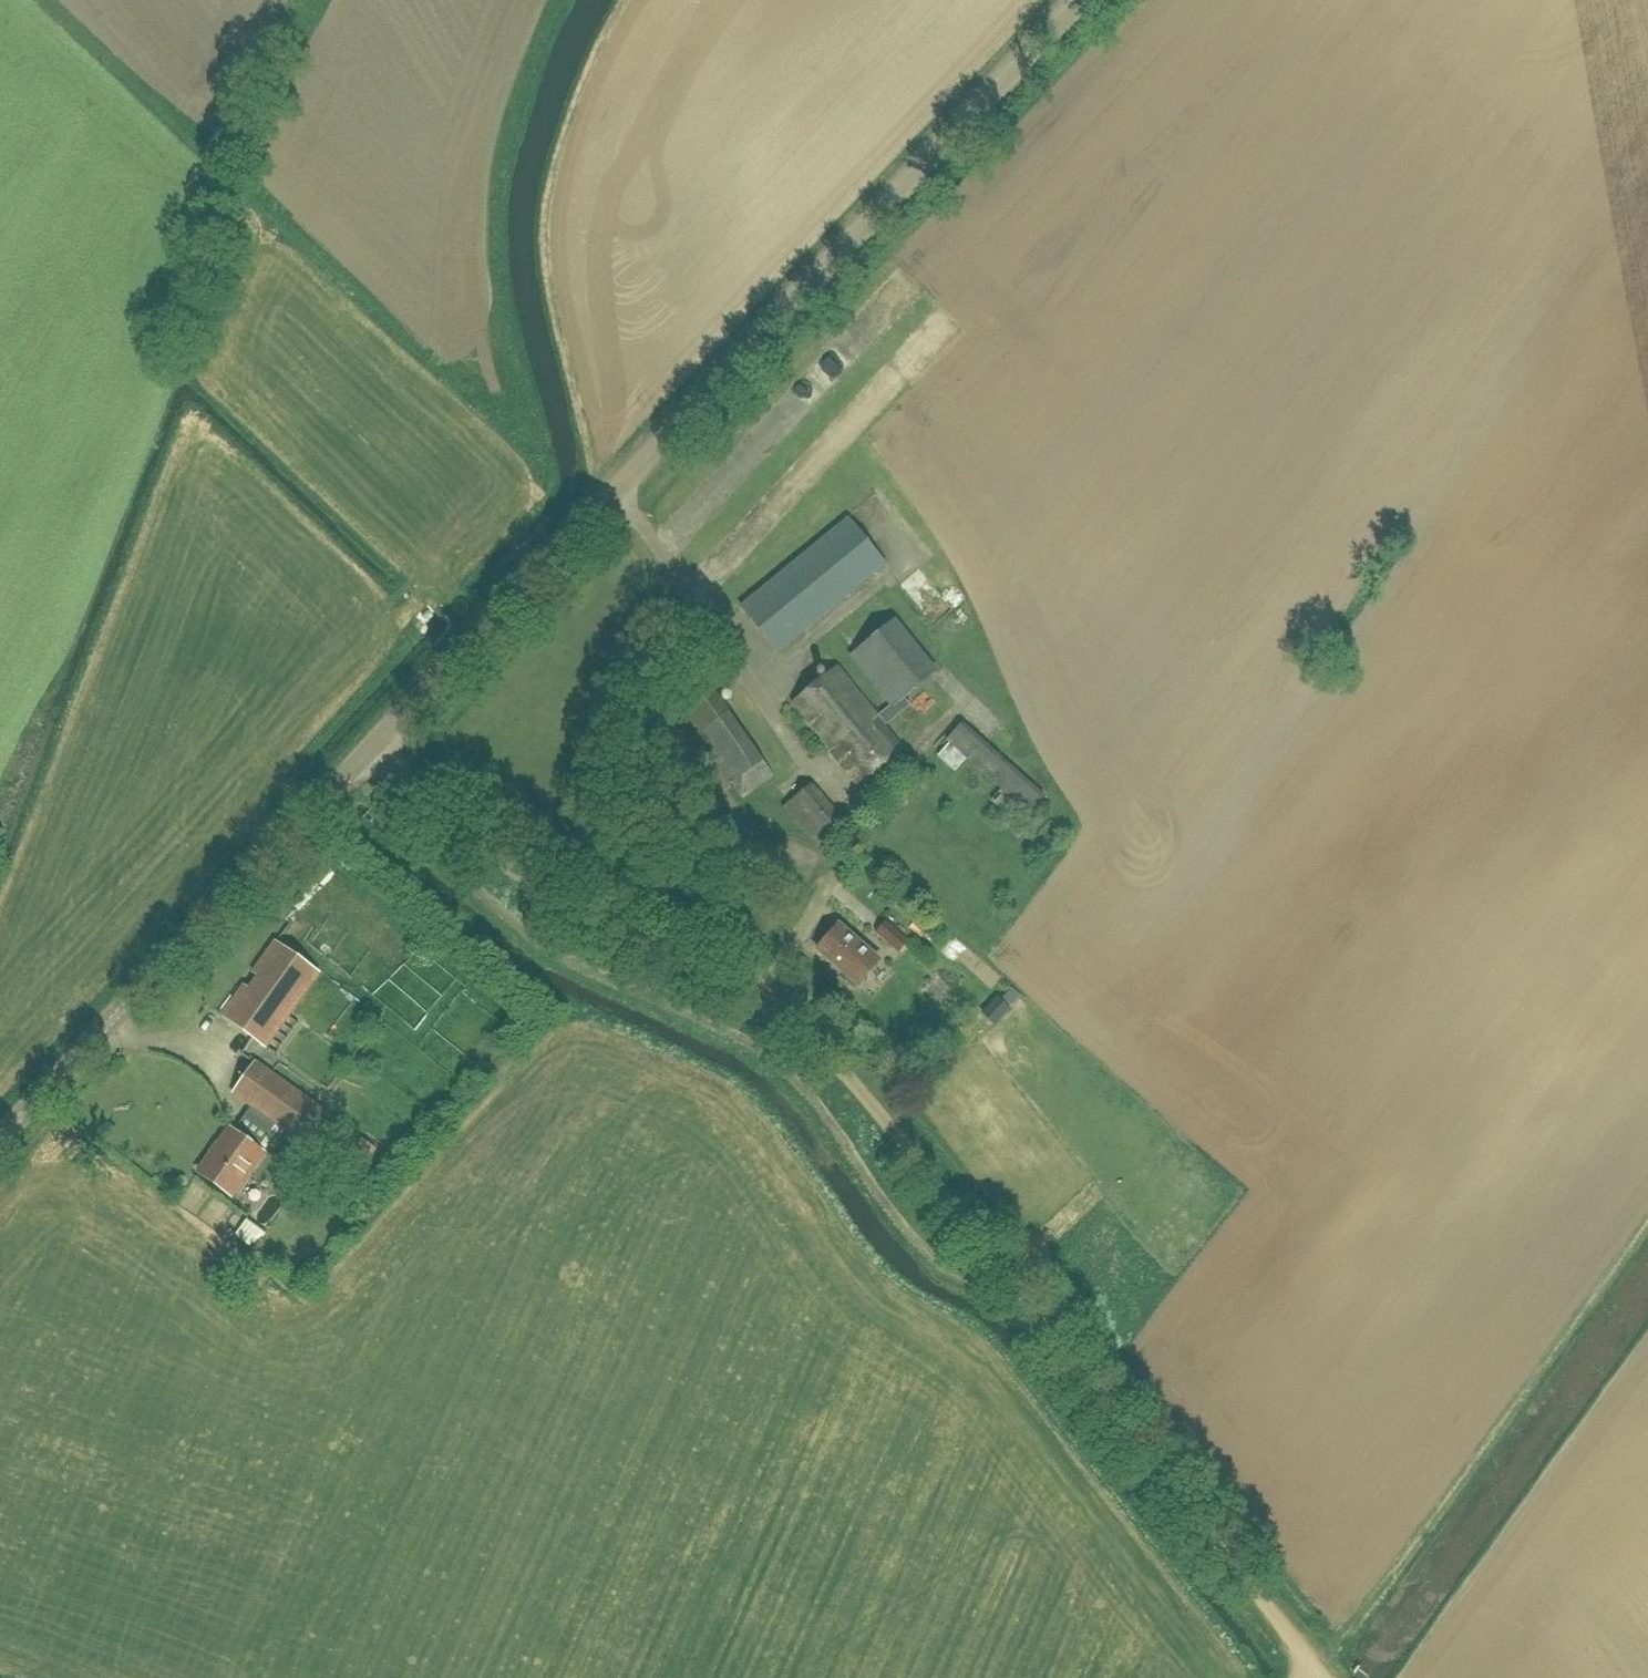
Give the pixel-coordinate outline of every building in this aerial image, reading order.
[(885,565),(849,520),(742,607),(778,652),(885,565)] [(934,617),(951,603),(925,572),(908,586),(934,617)] [(938,671),(896,619),(851,656),(889,703),(875,714),(837,667),(792,703),(834,756),(859,787),(905,750),(885,726),(909,706),(903,699),(938,671)] [(774,778),(700,671),(669,692),(743,799),(774,778)] [(983,705),(974,714),(986,728),(996,719),(983,705)] [(839,818),(812,784),(783,807),(809,841),(839,818)] [(911,940),(887,920),(876,934),(901,953),(911,940)] [(879,960),(839,925),(817,950),(857,985),(879,960)] [(245,986),(222,1017),(266,1048),(319,974),(276,943),(253,974),(258,978),(250,989),(245,986)] [(1012,1009),(999,995),(981,1012),(995,1026),(1012,1009)] [(327,1114),(254,1062),(231,1094),(303,1146),(327,1114)] [(231,1199),(262,1156),(230,1133),(199,1176),(231,1199)] [(362,1169),(376,1149),(359,1138),(346,1157),(362,1169)] [(252,1221),(241,1236),(259,1249),(270,1234),(252,1221)]
